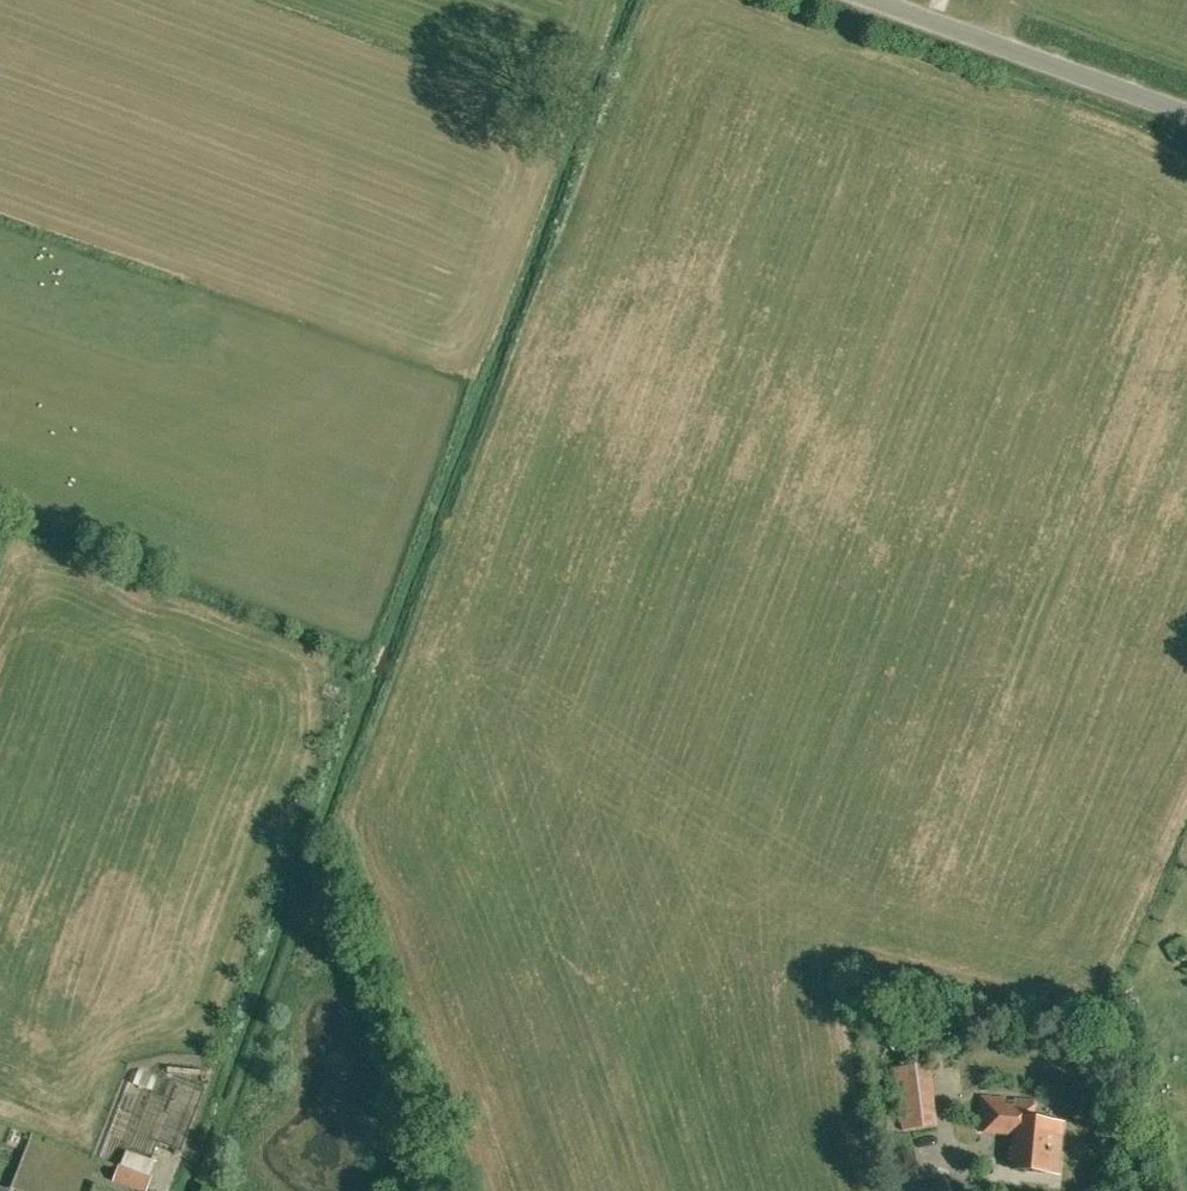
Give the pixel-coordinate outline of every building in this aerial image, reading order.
[(894,1068),(899,1107),(902,1130),(938,1125),(929,1063),(894,1068)] [(1058,1173),(1062,1124),(1032,1121),(1034,1102),(983,1098),(979,1130),(1015,1133),(1012,1160),(1014,1160),(1013,1169),(1058,1173)] [(120,1164),(113,1183),(136,1190),(148,1190),(153,1176),(120,1164)]
